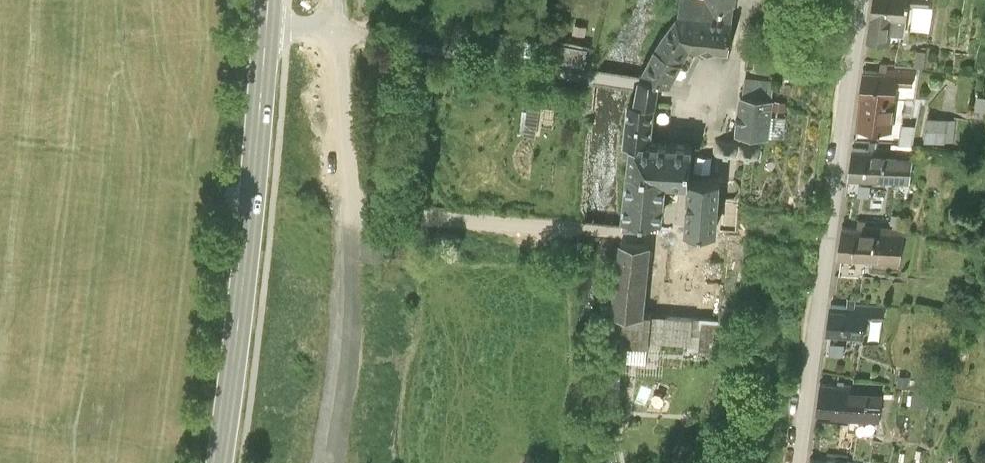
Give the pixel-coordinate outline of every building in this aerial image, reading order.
[(698,22),(694,53),(730,57),(737,0),(709,0),(709,1),(699,0),(682,0),(680,20),(698,22)] [(906,24),(909,0),(873,0),(869,30),(890,33),(892,22),(906,24)] [(675,20),(663,41),(689,57),(691,53),(694,53),(698,22),(680,20),(675,20)] [(663,41),(656,52),(685,68),(689,57),(663,41)] [(685,68),(656,52),(644,74),(663,84),(673,89),(685,68)] [(862,87),(865,87),(897,92),(899,76),(914,78),(916,65),(889,61),(889,63),(866,59),(862,87)] [(748,71),(746,99),(767,101),(770,74),(748,71)] [(644,74),(640,80),(662,86),(663,84),(644,74)] [(662,86),(640,80),(639,85),(637,99),(659,102),(661,90),(662,86)] [(907,94),(897,92),(865,87),(860,118),(903,125),(907,94)] [(746,99),(741,98),(737,138),(763,140),(767,101),(746,99)] [(659,102),(637,99),(636,107),(658,111),(659,102)] [(653,144),(658,111),(636,107),(630,106),(625,148),(633,149),(647,150),(648,144),(653,144)] [(959,109),(930,106),(927,130),(957,135),(959,109)] [(879,142),(854,139),(850,168),(911,176),(915,144),(879,140),(879,142)] [(633,149),(629,182),(669,186),(689,188),(689,182),(692,148),(653,144),(648,144),(647,150),(633,149)] [(759,150),(717,146),(715,162),(758,166),(759,150)] [(627,205),(666,209),(669,186),(629,182),(627,205)] [(718,239),(722,184),(689,182),(689,188),(686,237),(718,239)] [(664,229),(666,209),(627,205),(624,231),(647,233),(648,227),(664,229)] [(902,256),(907,218),(896,216),(895,223),(867,219),(866,221),(844,218),(840,248),(902,256)] [(645,315),(652,246),(622,244),(615,312),(645,315)] [(855,301),(832,298),(828,327),(864,331),(867,311),(883,313),(885,301),(855,297),(855,301)] [(645,315),(615,312),(613,336),(620,337),(619,345),(648,348),(648,344),(693,349),(692,356),(721,359),(724,323),(645,315)] [(880,412),(886,376),(867,373),(866,378),(845,375),(845,379),(822,376),(818,405),(859,411),(859,409),(880,412)] [(847,455),(834,453),(834,456),(811,454),(810,462),(846,462),(847,455)] [(847,455),(846,462),(872,462),(865,457),(847,455)]
